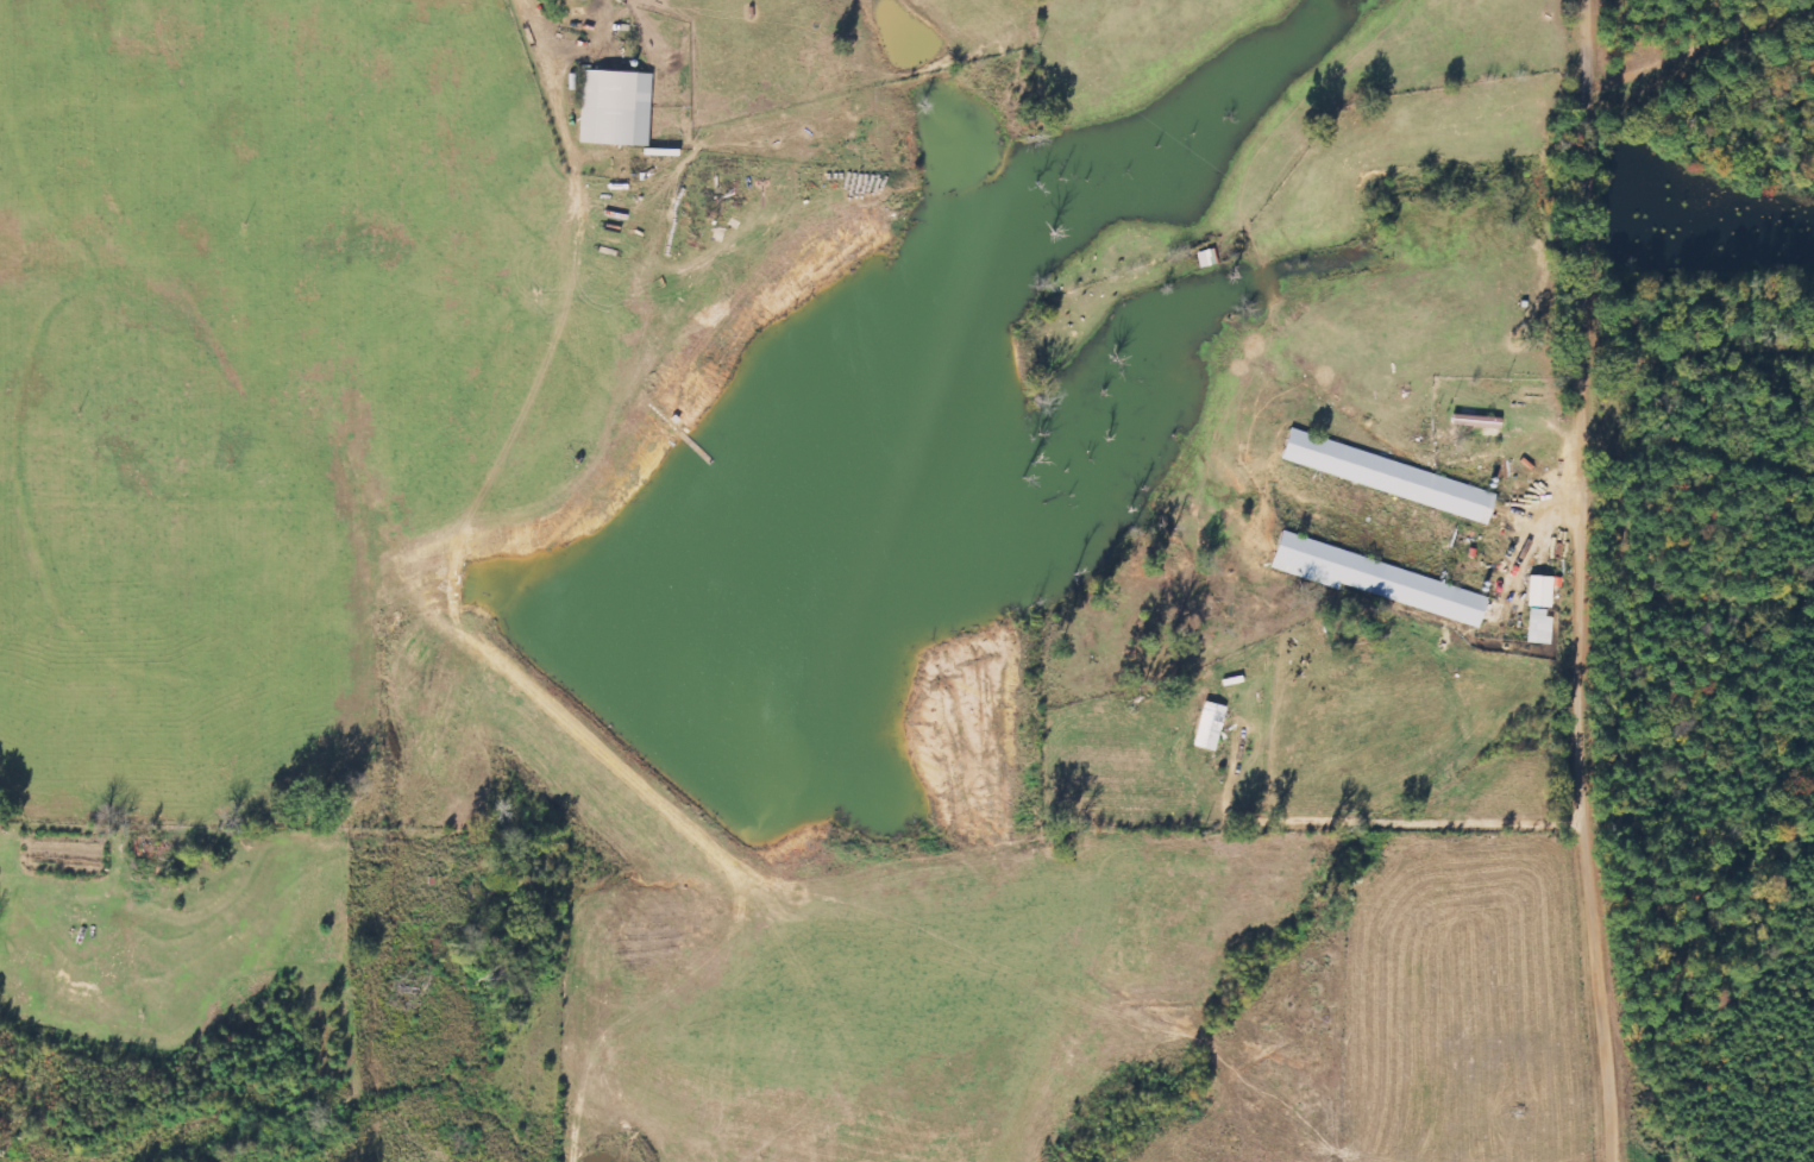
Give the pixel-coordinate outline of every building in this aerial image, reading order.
[(650,73),(580,70),(577,143),(647,146),(650,73)] [(1498,417),(1449,416),(1449,426),(1498,428),(1498,417)] [(1277,462),(1487,522),(1495,491),(1286,431),(1277,462)] [(1487,595),(1278,533),(1267,568),(1338,590),(1339,586),(1477,627),(1487,595)] [(1551,577),(1526,577),(1525,607),(1550,608),(1551,577)] [(1548,644),(1549,610),(1527,609),(1526,644),(1548,644)] [(1213,753),(1225,708),(1202,702),(1190,747),(1213,753)]
